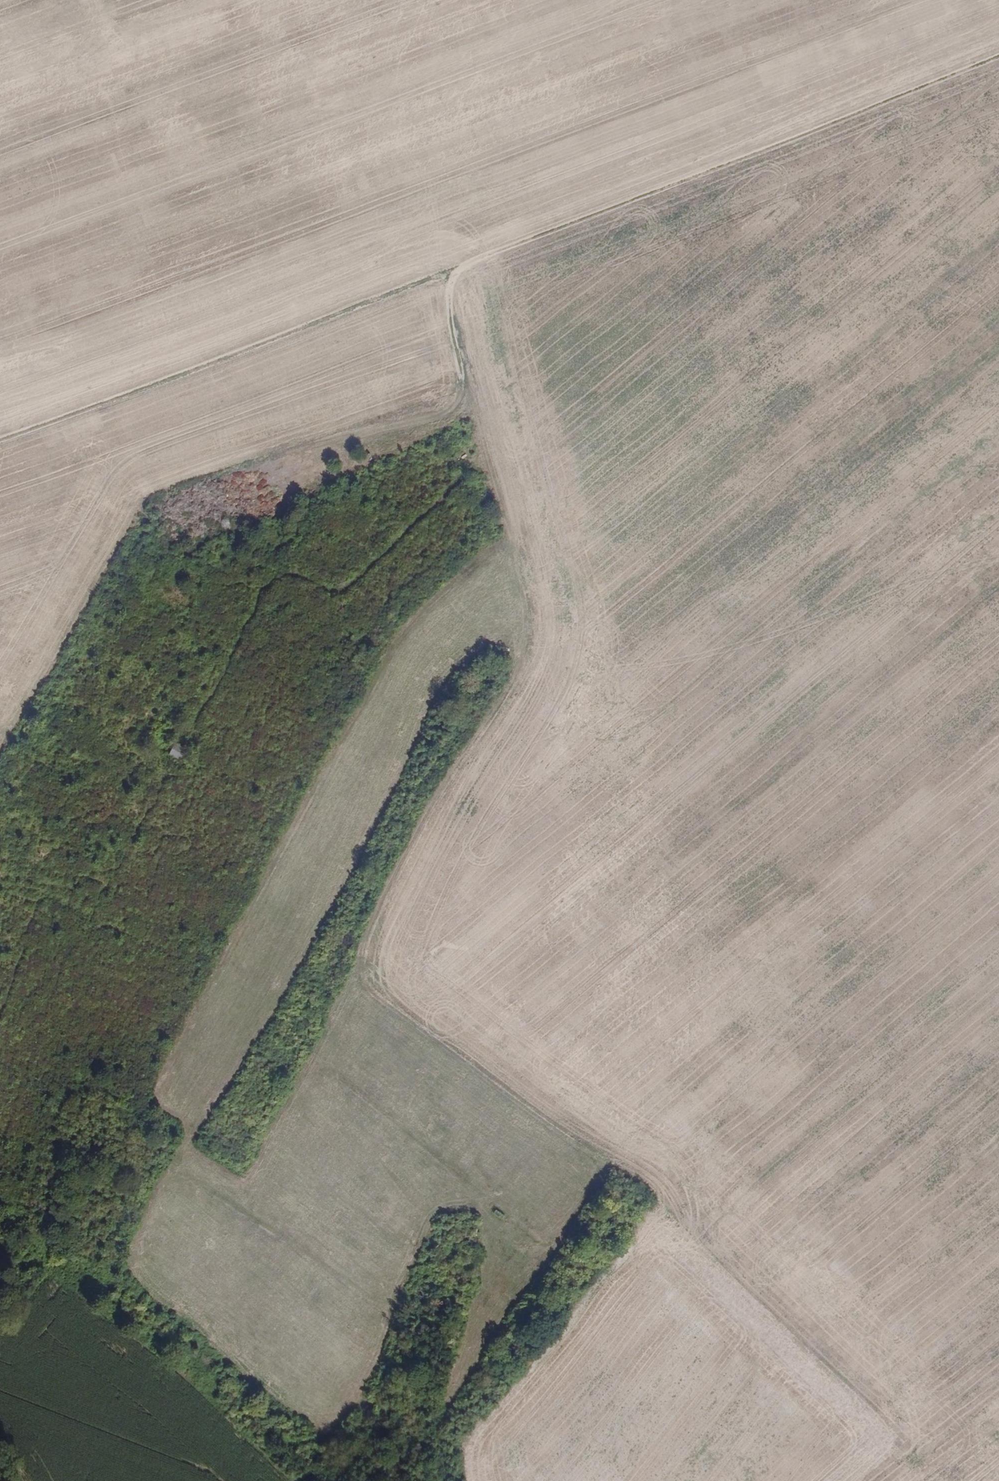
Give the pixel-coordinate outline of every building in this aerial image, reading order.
[(184,760),(188,748),(173,743),(169,755),(184,760)]
